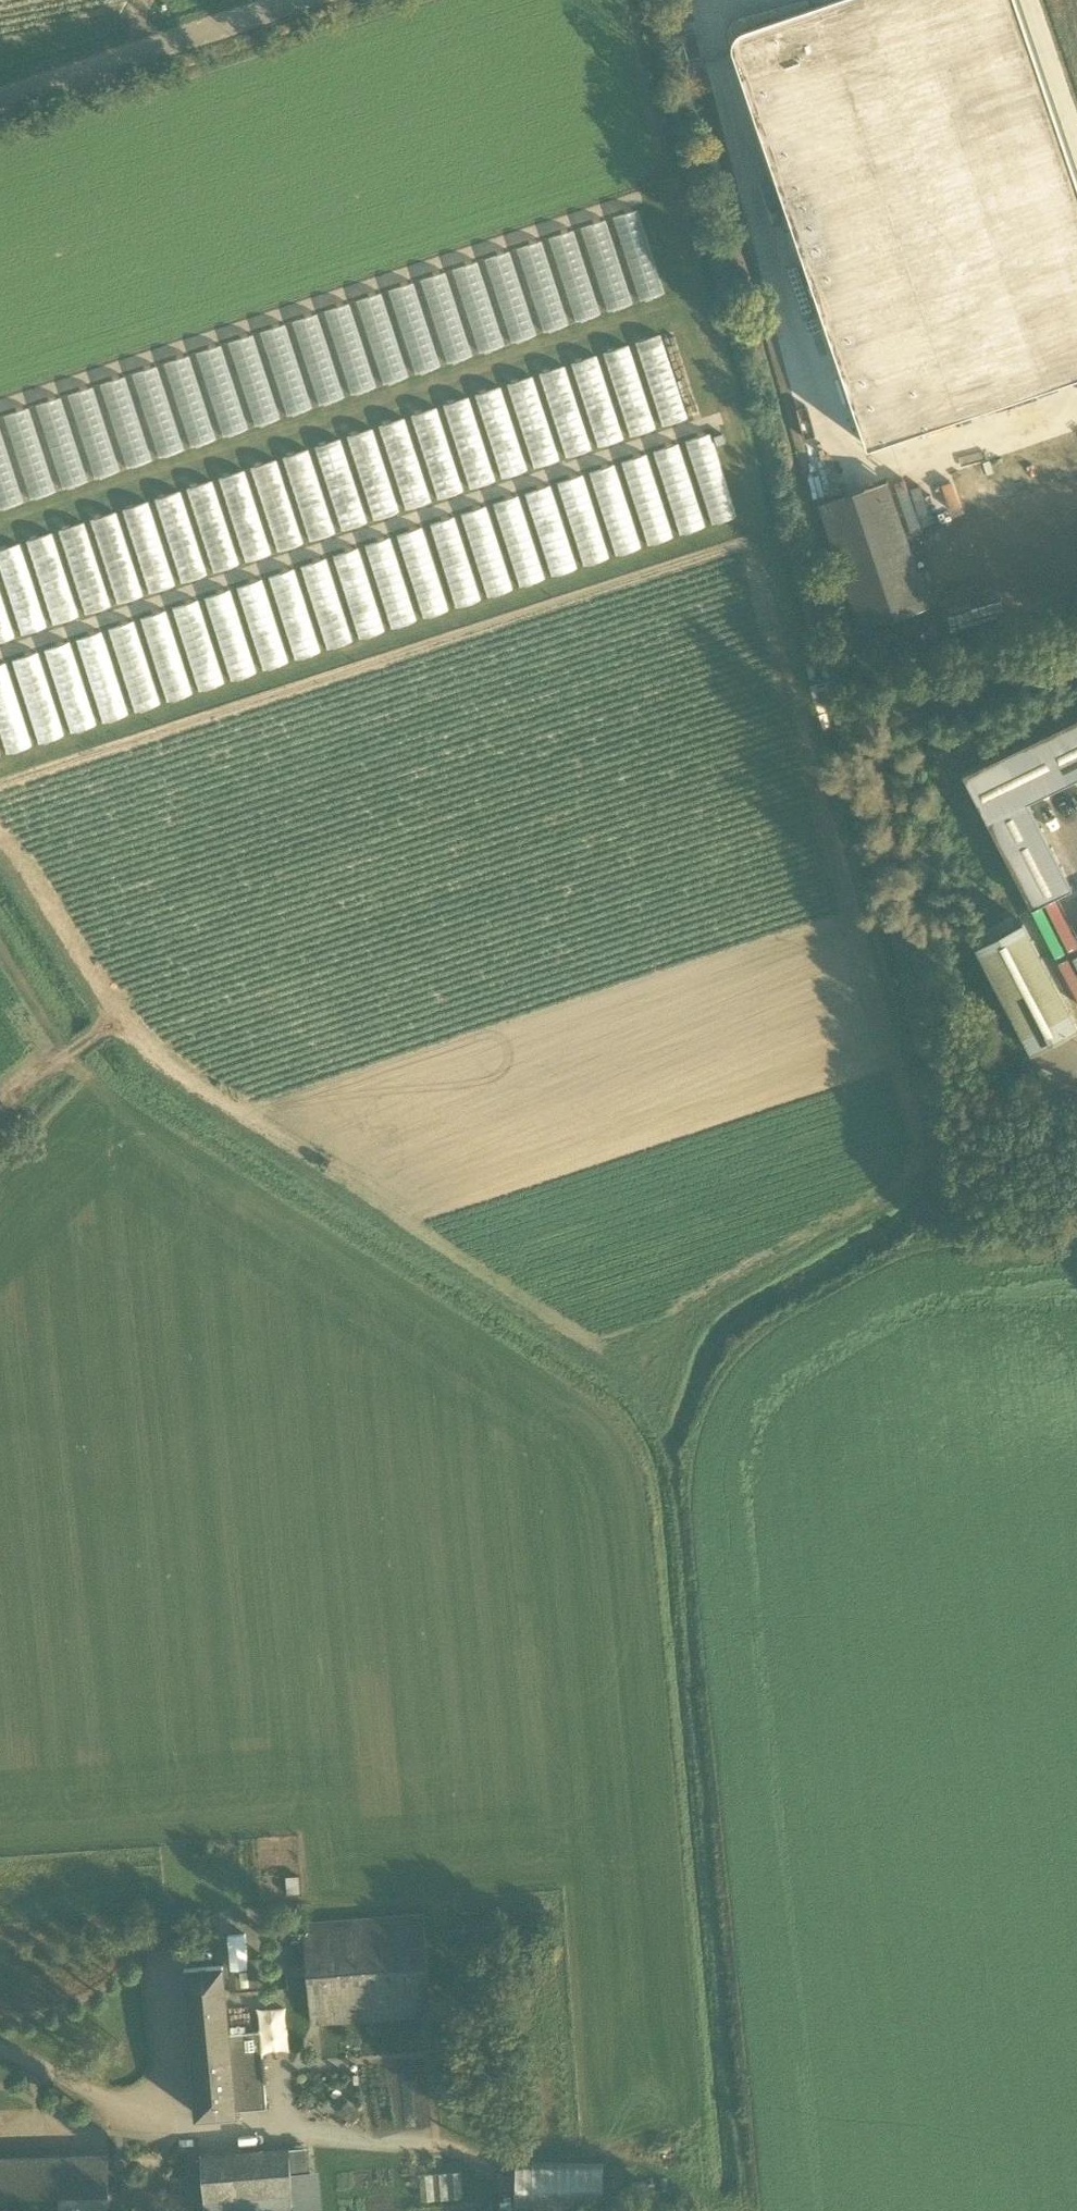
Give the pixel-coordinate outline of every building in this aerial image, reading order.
[(1016,0),(823,0),(811,4),(810,0),(797,0),(737,20),(740,29),(727,33),(811,280),(809,281),(811,290),(814,289),(868,447),(1076,376),(1076,179),(1016,0)] [(356,298),(382,381),(667,292),(640,206),(610,215),(610,216),(578,226),(546,236),(547,237),(514,247),(482,257),(450,267),(450,268),(418,278),(418,279),(386,289),(356,298)] [(137,370),(159,451),(378,391),(353,300),(323,308),(323,310),(290,319),(291,321),(259,329),(259,331),(226,340),(226,342),(194,351),(194,352),(162,361),(162,363),(137,370)] [(631,433),(689,415),(662,331),(633,340),(634,341),(605,350),(631,433)] [(599,352),(573,360),(599,444),(624,436),(599,352)] [(221,473),(244,554),(565,461),(564,455),(592,447),(567,363),(538,371),(538,372),(506,381),(506,383),(441,402),(442,405),(345,433),(346,437),(221,473)] [(93,476),(152,460),(128,374),(98,382),(98,383),(69,391),(93,476)] [(40,400),(59,487),(86,481),(67,394),(40,400)] [(31,498),(57,490),(32,404),(5,412),(31,498)] [(3,415),(0,416),(0,507),(23,502),(3,415)] [(710,522),(738,515),(715,430),(688,438),(710,522)] [(680,441),(654,449),(681,533),(707,524),(680,441)] [(675,535),(649,451),(623,459),(648,543),(675,535)] [(617,461),(591,469),(616,554),(643,546),(617,461)] [(560,479),(584,564),(611,556),(587,472),(560,479)] [(187,485),(215,569),(240,561),(212,477),(187,485)] [(860,631),(931,608),(889,481),(818,505),(860,631)] [(527,490),(552,574),(579,566),(554,482),(527,490)] [(156,496),(182,580),(208,572),(182,488),(156,496)] [(519,584),(546,577),(523,492),(495,500),(519,584)] [(246,557),(226,501),(222,502),(242,558),(246,557)] [(150,613),(151,705),(507,588),(516,588),(488,503),(459,513),(429,523),(396,534),(396,533),(364,543),(332,554),(300,564),(268,575),(268,574),(236,585),(204,595),(150,613)] [(89,518),(60,527),(85,610),(144,593),(119,509),(89,517),(89,518)] [(55,530),(28,538),(53,621),(80,613),(55,530)] [(0,547),(0,567),(24,632),(50,623),(20,540),(0,547)] [(16,635),(0,582),(0,640),(16,635)] [(71,729),(150,708),(150,665),(137,618),(110,625),(115,644),(115,665),(105,628),(78,635),(88,672),(88,693),(74,638),(47,645),(63,704),(63,699),(71,729)] [(38,741),(66,733),(43,649),(15,656),(38,741)] [(33,745),(11,659),(0,662),(0,753),(33,745)] [(1023,888),(1062,868),(1017,781),(1076,751),(1076,692),(955,755),(1023,888)] [(976,945),(1032,1053),(1076,1030),(1076,1023),(1023,921),(976,945)] [(230,1911),(214,1912),(215,1925),(231,1923),(230,1911)] [(303,1922),(311,2021),(432,2011),(423,1913),(303,1922)] [(248,1967),(239,1967),(240,1984),(269,1983),(267,1955),(247,1956),(248,1967)] [(197,2115),(266,2109),(262,2052),(261,2031),(243,2032),(229,2033),(223,1964),(184,1967),(197,2115)] [(307,2146),(289,2147),(291,2173),(309,2172),(307,2146)] [(289,2147),(252,2150),(255,2210),(293,2210),(291,2173),(289,2147)] [(110,2192),(109,2159),(0,2161),(0,2194),(110,2192)]
